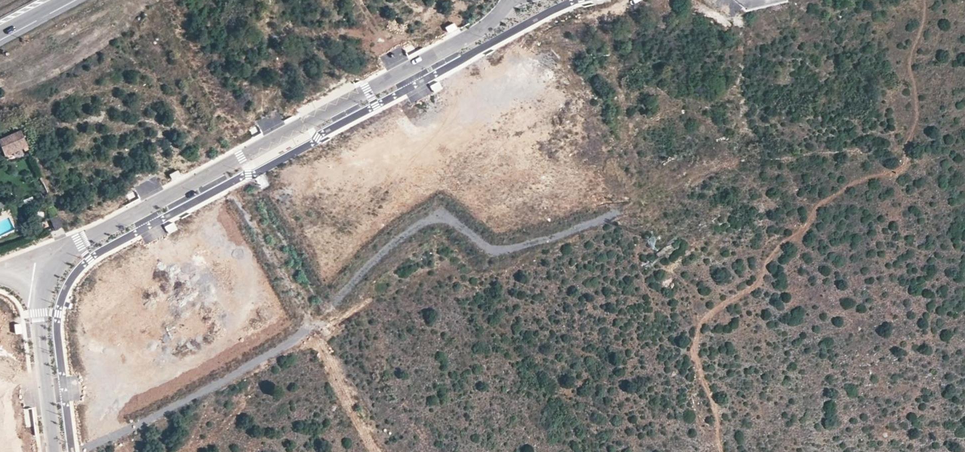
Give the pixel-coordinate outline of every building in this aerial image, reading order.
[(1,147),(4,155),(26,145),(19,130),(0,139),(0,145),(1,147)] [(27,211),(36,208),(33,197),(23,200),(27,211)]
